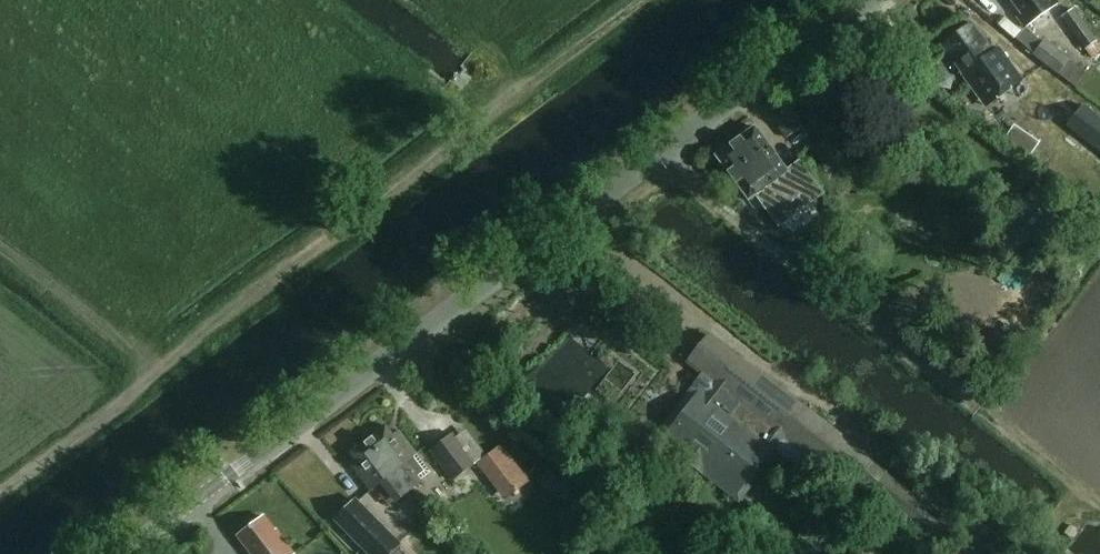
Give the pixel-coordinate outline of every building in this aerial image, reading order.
[(1018,17),(1026,27),(1059,3),(1057,0),(1012,0),(1022,14),(1018,17)] [(1092,58),(1099,52),(1099,45),(1074,8),(1061,16),(1092,58)] [(972,22),(942,44),(988,106),(1023,80),(1000,48),(994,52),(972,22)] [(1075,85),(1086,71),(1045,40),(1034,54),(1075,85)] [(791,106),(774,118),(788,137),(805,125),(791,106)] [(756,126),(716,155),(749,200),(757,194),(780,225),(823,193),(800,161),(788,170),(756,126)] [(936,552),(938,550),(952,532),(957,526),(873,460),(872,461),(818,419),(708,334),(688,361),(720,386),(709,401),(701,395),(666,441),(732,492),(779,433),(818,463),(851,489),(852,486),(936,552)] [(369,438),(410,491),(421,483),(419,480),(431,471),(418,454),(400,430),(394,435),(386,425),(369,438)] [(454,432),(432,449),(454,479),(476,462),(457,437),(454,432)] [(878,453),(883,440),(868,435),(863,448),(878,453)] [(372,490),(384,481),(399,500),(410,491),(369,438),(352,452),(359,462),(353,466),(372,490)] [(500,447),(481,461),(493,476),(511,462),(500,447)] [(336,519),(371,553),(391,553),(401,545),(356,499),(336,519)] [(265,515),(239,535),(253,553),(293,553),(294,553),(265,515)]
